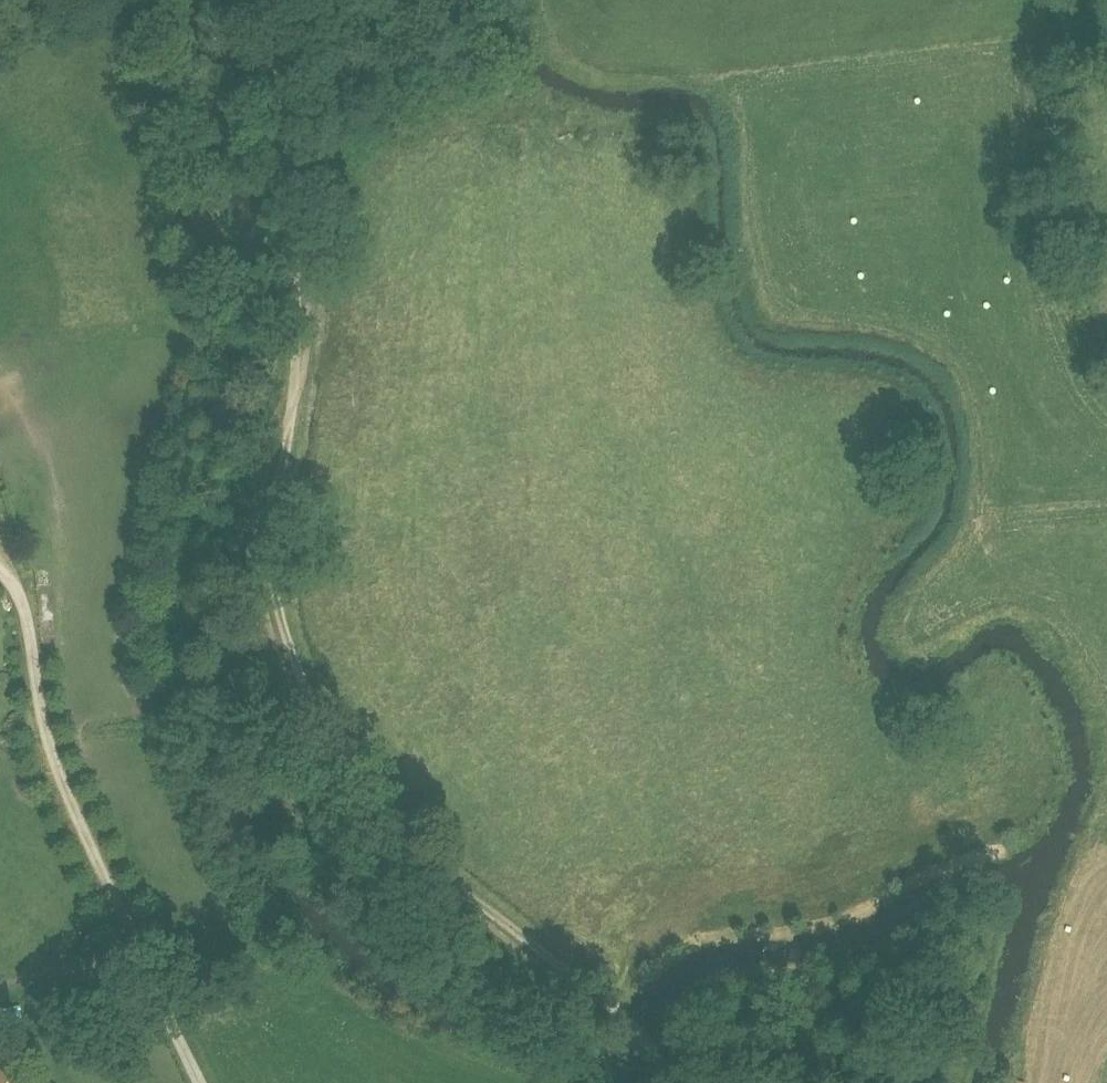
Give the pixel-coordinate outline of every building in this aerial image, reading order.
[(10,1078),(17,1071),(0,1054),(0,1082),(5,1082),(10,1078)]
